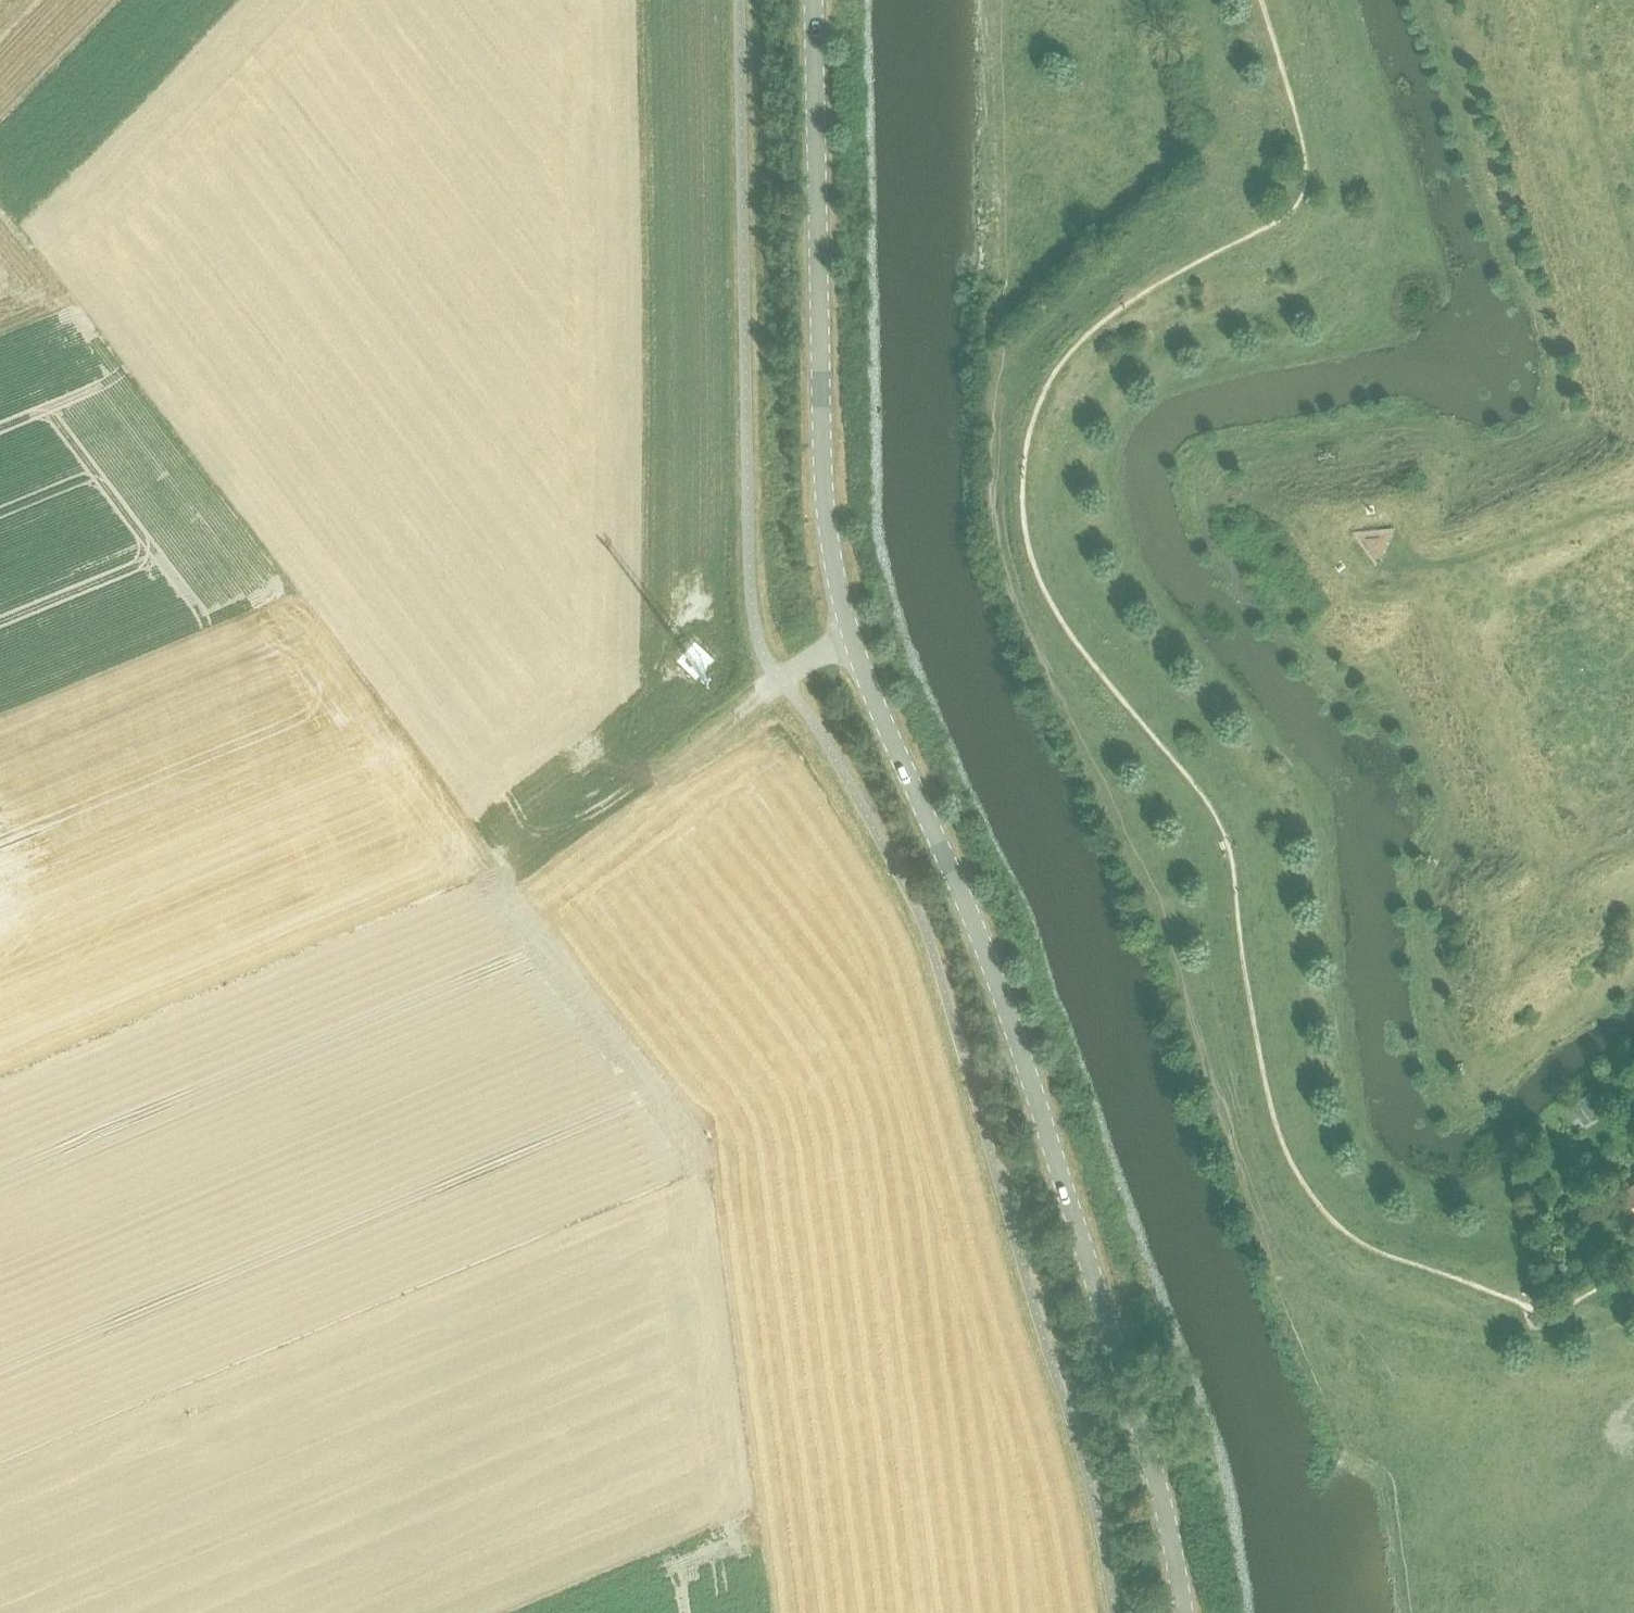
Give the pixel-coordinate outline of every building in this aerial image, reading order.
[(1584,1101),(1572,1109),(1585,1127),(1597,1119),(1584,1101)] [(1625,1193),(1633,1208),(1633,1187),(1625,1193)]
